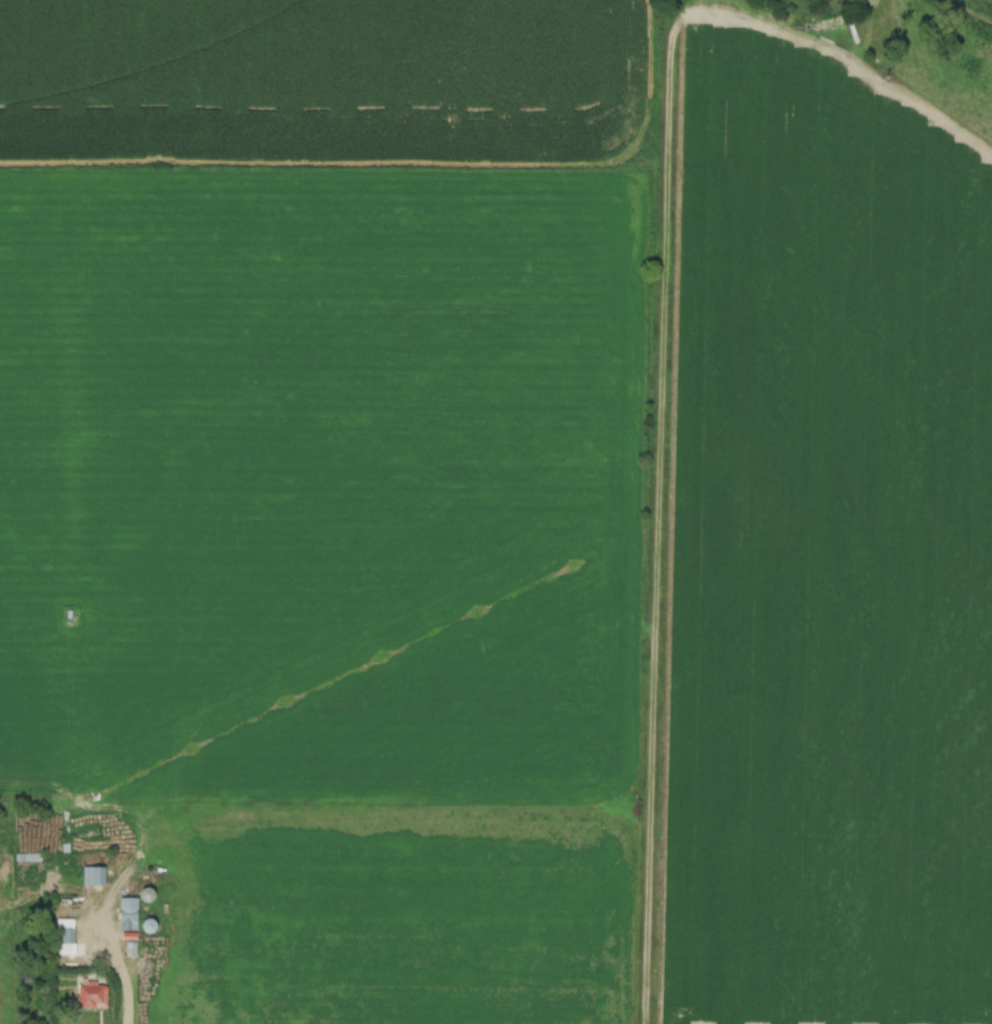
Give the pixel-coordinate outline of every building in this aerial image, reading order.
[(84,867),(84,885),(105,885),(105,867),(84,867)] [(120,929),(137,929),(137,897),(120,897),(120,929)] [(76,919),(58,919),(58,954),(76,954),(76,919)] [(107,1007),(107,985),(98,985),(98,979),(79,979),(79,1007),(107,1007)]
